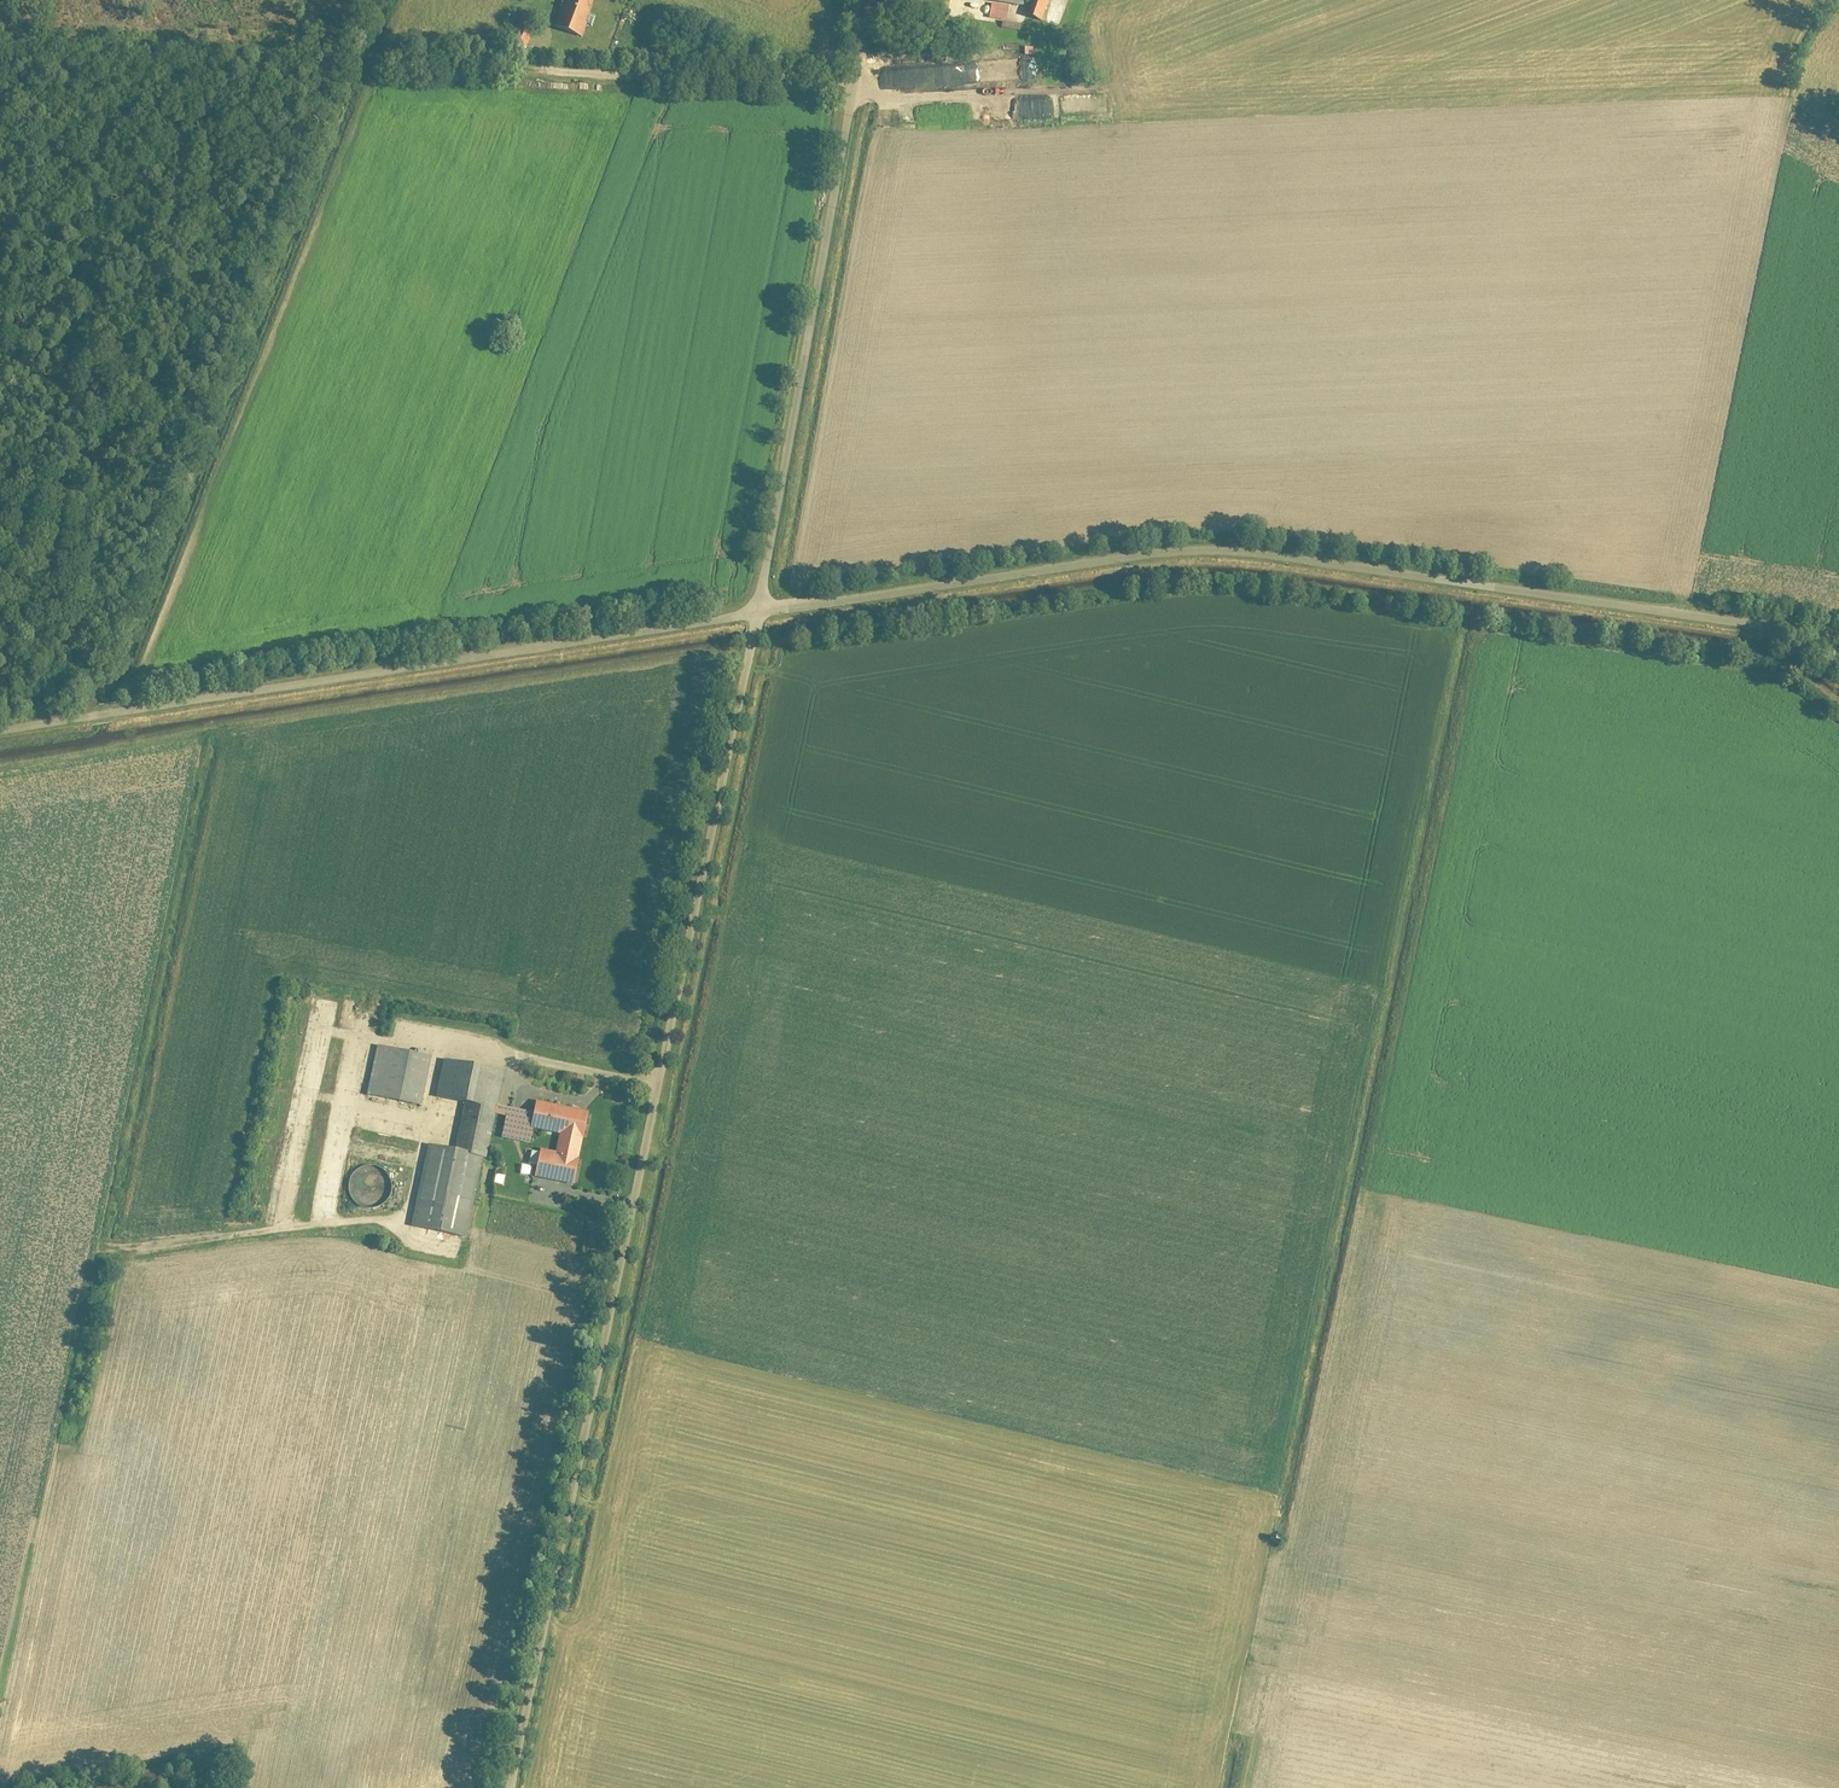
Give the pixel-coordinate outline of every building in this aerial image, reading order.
[(584,0),(560,0),(546,35),(576,46),(593,4),(584,0)] [(1022,12),(1021,18),(1036,22),(1043,0),(946,0),(1022,12)] [(1064,18),(1069,2),(1062,0),(1052,0),(1048,13),(1064,18)] [(515,12),(501,42),(523,52),(536,22),(515,12)] [(1006,13),(988,17),(995,42),(1012,37),(1006,13)] [(1823,658),(1838,660),(1838,648),(1825,646),(1823,658)] [(429,1061),(378,1051),(370,1095),(420,1105),(429,1061)] [(498,1103),(501,1089),(504,1077),(505,1073),(452,1061),(444,1095),(472,1102),(460,1155),(429,1147),(410,1225),(465,1238),(495,1115),(504,1118),(500,1135),(526,1142),(530,1127),(564,1135),(559,1155),(537,1150),(530,1180),(575,1191),(593,1115),(536,1101),(533,1112),(498,1103)] [(394,1187),(394,1182),(393,1178),(392,1173),(390,1170),(387,1166),(383,1163),(379,1161),(375,1160),(370,1160),(366,1160),(362,1162),(358,1164),(355,1167),(353,1170),(351,1174),(349,1179),(349,1183),(350,1187),(351,1192),(353,1195),(356,1199),(359,1201),(364,1204),(368,1205),(372,1205),(377,1204),(381,1203),(384,1201),(388,1198),(390,1194),(393,1190),(394,1187)]
